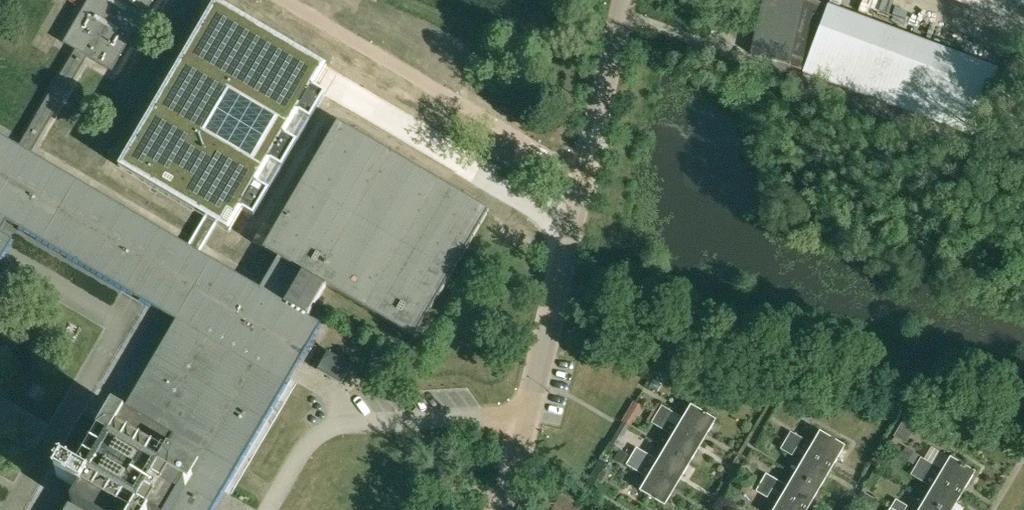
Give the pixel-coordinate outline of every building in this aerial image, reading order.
[(223,491),(224,491),(229,482),(288,381),(290,378),(296,368),(300,360),(301,359),(322,323),(310,316),(311,314),(313,310),(322,295),(324,292),(328,286),(414,336),(489,210),(338,121),(263,248),(278,257),(260,288),(199,252),(216,224),(230,232),(242,210),(254,217),(269,191),(258,184),(271,163),(282,169),(297,143),(286,137),(299,115),(310,121),(325,95),(326,94),(315,88),(326,67),(327,66),(216,1),(119,167),(203,216),(189,240),(187,245),(31,153),(87,57),(112,71),(153,0),(88,0),(63,42),(75,50),(19,146),(0,135),(0,217),(8,222),(122,289),(145,302),(147,304),(171,318),(177,322),(169,334),(158,353),(130,399),(126,406),(126,409),(127,409),(128,409),(129,409),(130,410),(130,412),(130,413),(130,414),(129,415),(128,415),(127,416),(125,415),(124,414),(124,413),(122,414),(120,415),(115,412),(101,435),(99,438),(78,474),(64,466),(57,478),(78,490),(66,509),(212,509),(223,491)] [(751,54),(791,63),(792,55),(807,60),(802,73),(973,137),(998,67),(852,12),(828,3),(826,9),(804,1),(805,0),(763,0),(751,54)] [(2,260),(6,252),(11,245),(17,235),(0,225),(0,263),(2,260)] [(327,351),(317,369),(341,383),(352,365),(327,351)] [(656,417),(703,445),(715,423),(691,408),(683,422),(661,409),(656,417)] [(673,439),(665,451),(690,466),(703,445),(656,417),(651,426),(663,433),(673,439)] [(909,444),(914,434),(921,421),(907,417),(896,436),(909,444)] [(935,424),(933,436),(945,438),(947,426),(935,424)] [(797,450),(807,456),(832,470),(845,449),(820,434),(812,447),(791,435),(786,443),(797,450)] [(792,459),(797,450),(786,443),(781,452),(792,459)] [(900,457),(913,464),(919,455),(906,447),(900,457)] [(677,487),(690,466),(665,451),(658,464),(636,451),(631,460),(677,487)] [(832,470),(807,456),(795,477),(820,491),(832,470)] [(915,468),(962,496),(975,474),(950,460),(943,472),(921,459),(915,468)] [(677,487),(631,460),(626,468),(648,481),(640,494),(665,509),(677,487)] [(925,502),(938,509),(954,509),(962,496),(915,468),(911,475),(933,488),(925,502)] [(783,498),(803,509),(809,509),(820,491),(795,477),(789,487),(766,474),(760,483),(773,490),(784,496),(783,498)] [(773,490),(760,483),(751,477),(746,486),(767,499),(773,490)] [(862,492),(857,500),(868,507),(874,499),(862,492)] [(783,498),(776,509),(803,509),(783,498)] [(891,509),(906,509),(907,508),(895,502),(891,509)]
